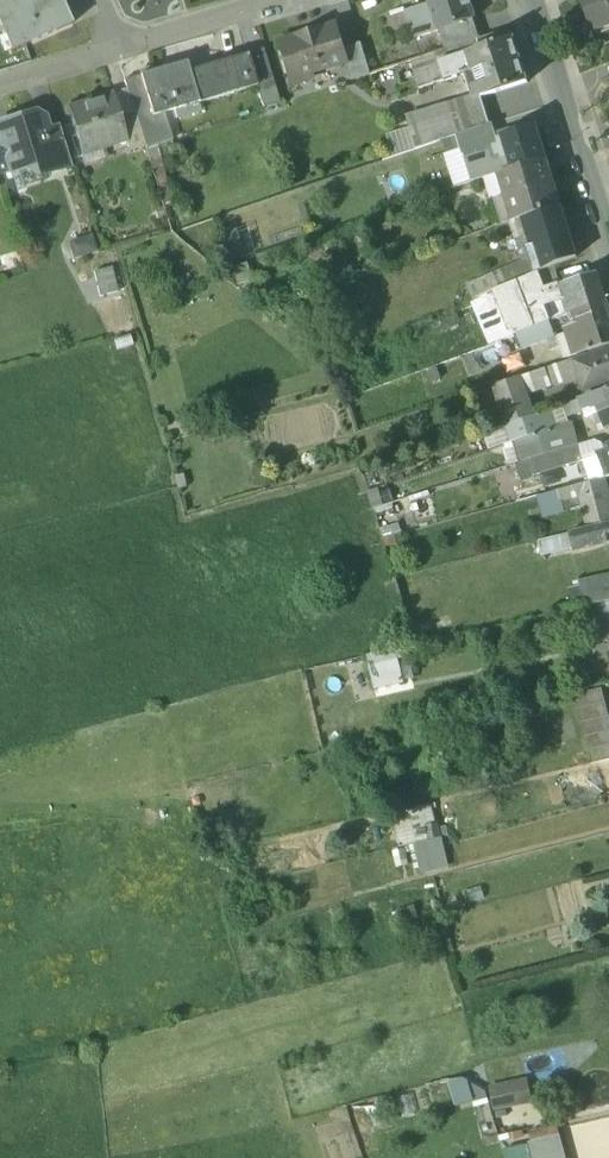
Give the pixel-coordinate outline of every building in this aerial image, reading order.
[(11,52),(72,25),(61,0),(0,0),(0,27),(11,52)] [(430,5),(437,25),(439,31),(467,22),(475,19),(469,0),(429,0),(430,5)] [(592,38),(608,32),(608,0),(578,0),(592,38)] [(430,5),(406,12),(412,33),(437,25),(430,5)] [(437,25),(412,33),(421,59),(473,42),(467,22),(439,31),(437,25)] [(337,26),(281,43),(284,53),(281,54),(289,81),(346,63),(348,63),(344,49),(337,26)] [(508,42),(505,32),(479,40),(481,50),(440,63),(446,82),(446,81),(473,72),(482,98),(528,83),(514,40),(508,42)] [(421,59),(412,62),(422,94),(448,85),(446,81),(446,82),(440,63),(481,50),(479,40),(473,42),(421,59)] [(362,44),(344,49),(348,63),(346,63),(352,82),(371,76),(362,44)] [(264,50),(248,54),(257,86),(274,81),(264,50)] [(248,54),(189,72),(199,103),(199,104),(257,86),(248,54)] [(186,63),(139,77),(151,117),(163,114),(199,103),(189,72),(186,63)] [(163,114),(151,117),(139,77),(124,81),(134,113),(145,148),(146,150),(172,142),(163,114)] [(114,94),(68,108),(83,157),(127,143),(129,143),(121,117),(114,94)] [(476,96),(448,105),(459,136),(485,128),(476,96)] [(446,99),(426,105),(437,144),(444,141),(459,136),(448,105),(446,99)] [(134,113),(121,117),(129,143),(127,143),(130,153),(145,148),(134,113)] [(0,124),(0,129),(3,140),(0,146),(12,152),(7,160),(11,173),(25,169),(40,177),(58,171),(47,132),(43,120),(32,114),(0,124)] [(459,136),(444,141),(448,154),(462,150),(466,161),(491,153),(489,148),(504,143),(502,137),(497,138),(493,125),(485,128),(459,136)] [(536,126),(502,137),(504,143),(513,171),(547,160),(536,126)] [(60,128),(47,132),(58,171),(72,167),(60,128)] [(491,153),(466,161),(473,183),(499,175),(513,171),(504,143),(489,148),(491,153)] [(513,171),(499,175),(507,200),(499,202),(506,225),(511,224),(525,220),(562,208),(547,160),(513,171)] [(562,208),(525,220),(534,247),(529,249),(530,250),(533,260),(537,274),(538,274),(577,258),(562,208)] [(525,220),(511,224),(517,242),(520,241),(524,252),(530,250),(529,249),(534,247),(525,220)] [(236,229),(220,233),(228,262),(244,257),(236,229)] [(71,255),(93,253),(91,237),(70,238),(71,255)] [(533,260),(494,277),(500,290),(537,274),(533,260)] [(249,265),(236,270),(241,287),(255,283),(249,265)] [(92,271),(99,295),(118,291),(111,266),(92,271)] [(537,274),(500,290),(517,335),(542,326),(550,322),(544,307),(565,301),(560,286),(544,291),(538,274),(537,274)] [(598,274),(560,286),(565,301),(569,315),(577,312),(607,302),(598,274)] [(494,277),(469,287),(475,301),(500,290),(494,277)] [(577,312),(581,326),(569,329),(578,356),(590,353),(608,347),(608,308),(607,302),(577,312)] [(517,335),(514,336),(527,368),(541,363),(535,347),(547,342),(542,326),(517,335)] [(575,363),(585,393),(608,384),(608,352),(575,363)] [(546,370),(519,379),(525,396),(552,387),(546,370)] [(525,396),(519,379),(496,386),(509,425),(532,418),(525,396)] [(580,401),(584,412),(597,408),(599,414),(608,410),(608,390),(580,401)] [(532,418),(509,425),(512,434),(515,443),(558,428),(554,416),(561,413),(559,409),(532,418)] [(594,416),(598,427),(604,425),(606,431),(608,430),(608,410),(599,414),(594,416)] [(558,428),(515,443),(521,462),(530,460),(546,456),(562,451),(577,447),(571,424),(558,428)] [(509,425),(492,432),(496,443),(505,439),(504,436),(512,434),(509,425)] [(577,447),(562,451),(566,466),(571,488),(577,486),(586,484),(577,447)] [(546,456),(530,460),(537,485),(559,478),(557,469),(566,466),(562,451),(546,456)] [(603,479),(586,484),(577,486),(582,505),(589,529),(608,524),(608,499),(603,479)] [(571,488),(559,491),(564,510),(582,505),(577,486),(571,488)] [(393,504),(373,510),(383,541),(403,535),(393,504)] [(570,534),(573,549),(608,540),(608,524),(589,529),(570,534)] [(580,582),(585,607),(608,602),(608,576),(580,582)] [(373,691),(402,684),(396,658),(366,666),(373,691)] [(575,696),(592,765),(608,761),(608,716),(602,689),(575,696)] [(432,806),(407,811),(415,845),(440,839),(438,825),(436,825),(432,806)] [(443,839),(415,845),(424,875),(450,868),(443,839)] [(487,1067),(447,1079),(455,1107),(495,1095),(487,1067)] [(533,1145),(537,1157),(550,1157),(559,1156),(566,1154),(561,1138),(533,1145)]
